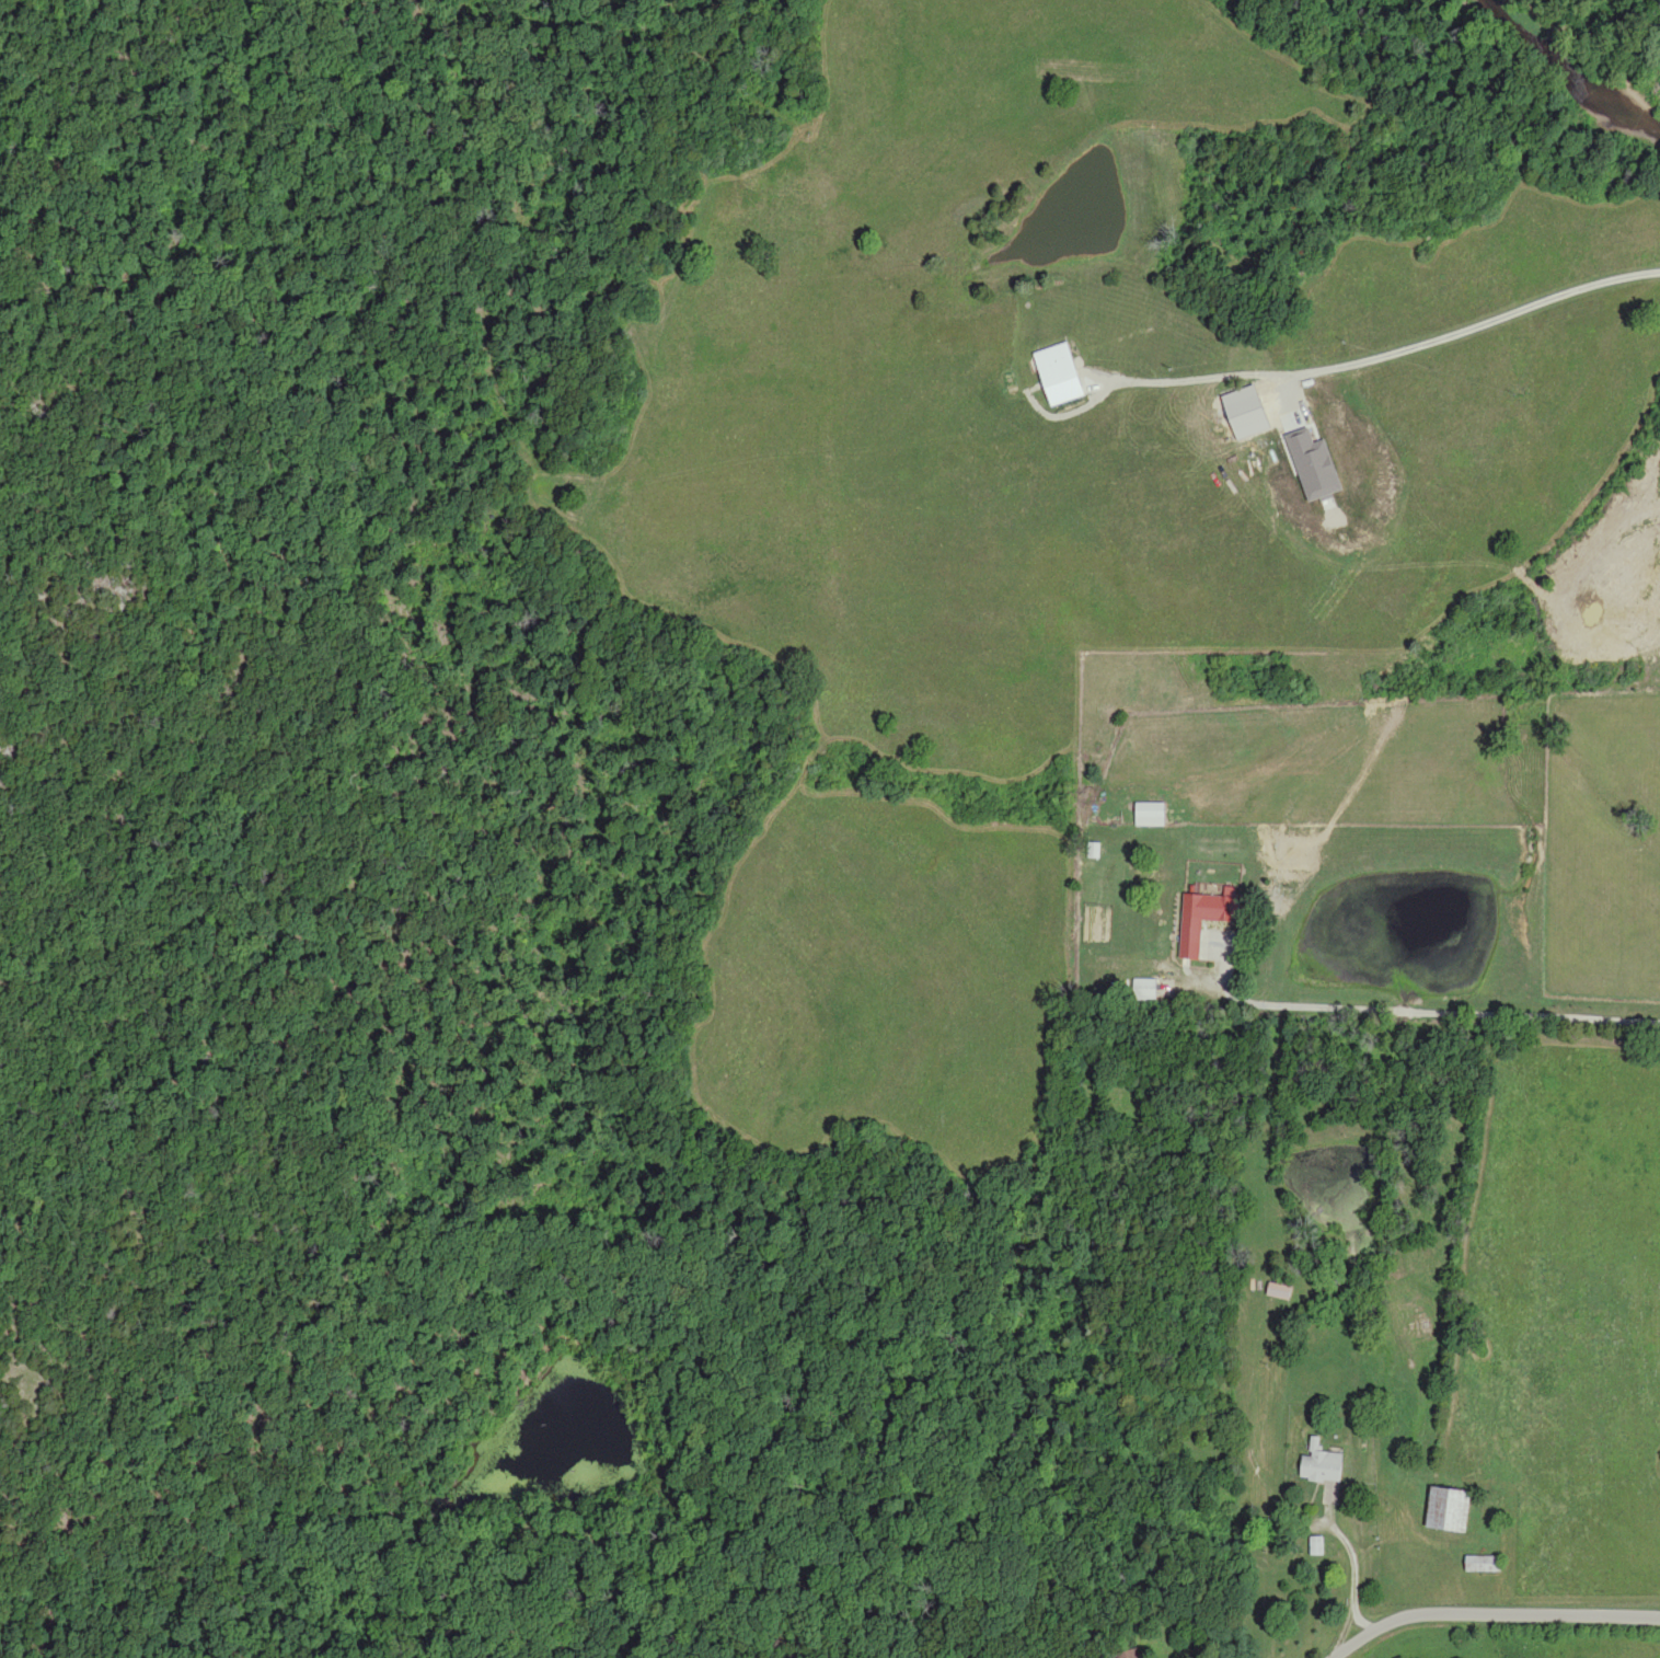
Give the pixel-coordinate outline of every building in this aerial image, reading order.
[(1171,803),(1141,803),(1141,819),(1171,819),(1171,803)] [(1205,937),(1235,939),(1236,916),(1250,916),(1251,895),(1242,895),(1242,887),(1229,886),(1229,896),(1207,895),(1205,937)] [(1136,1003),(1159,1003),(1159,979),(1136,979),(1136,1003)] [(1270,1296),(1293,1302),(1297,1288),(1274,1282),(1270,1296)] [(1306,1457),(1305,1481),(1346,1483),(1347,1454),(1318,1453),(1318,1458),(1306,1457)] [(1475,1492),(1435,1487),(1430,1529),(1470,1534),(1475,1492)] [(1469,1572),(1504,1572),(1504,1557),(1469,1557),(1469,1572)]
